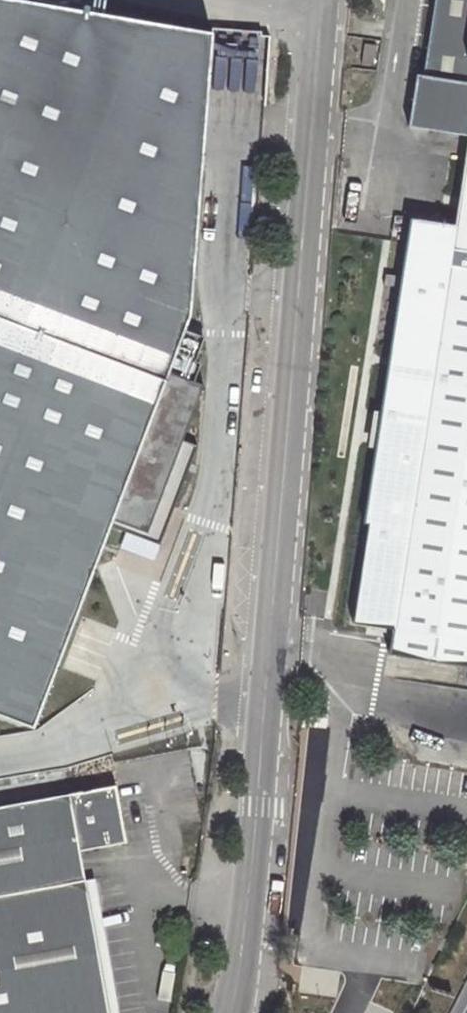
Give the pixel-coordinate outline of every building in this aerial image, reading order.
[(0,19),(0,702),(53,720),(133,528),(154,536),(165,540),(202,445),(192,442),(214,385),(192,376),(213,314),(220,238),(236,31),(56,0),(7,0),(0,19)] [(418,74),(466,81),(466,0),(430,0),(418,74)] [(418,74),(411,72),(403,125),(463,134),(466,107),(466,81),(418,74)] [(463,134),(448,224),(407,218),(360,523),(366,524),(358,573),(347,572),(343,599),(354,601),(350,624),(388,630),(386,654),(466,665),(466,107),(463,134)] [(83,881),(77,851),(124,842),(113,787),(0,808),(0,896),(83,881)] [(90,916),(83,881),(0,896),(0,1012),(108,1012),(90,916)]
